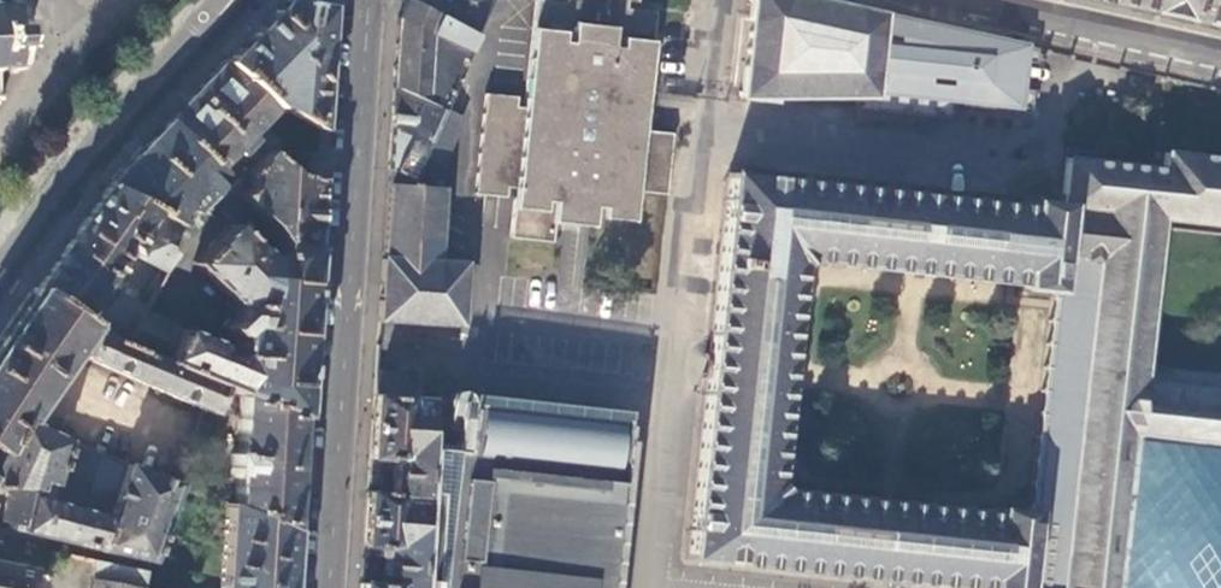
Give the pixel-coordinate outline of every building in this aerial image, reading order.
[(7,66),(9,70),(11,72),(15,72),(21,66),(25,66),(25,59),(17,59),(17,44),(15,41),(18,10),(22,10),(22,4),(16,5),(15,0),(10,0),(10,5),(0,5),(0,66),(7,66)] [(317,130),(322,62),(325,7),(288,0),(285,0),(256,31),(227,62),(273,106),(276,103),(278,105),(286,96),(292,103),(287,110),(317,130)] [(487,0),(407,0),(406,2),(472,35),(487,0)] [(545,0),(536,0),(525,105),(521,104),(521,106),(516,105),(517,97),(516,95),(487,93),(474,193),(505,197),(506,188),(517,190),(514,207),(511,238),(554,242),(555,222),(563,222),(563,224),(594,225),(594,219),(596,218),(597,211),(597,206),(604,207),(604,217),(604,219),(602,219),(602,218),(600,217),(599,221),(599,223),(631,226),(635,219),(634,213),(637,208),(638,193),(646,193),(648,195),(657,195),(659,194),(667,196),(674,133),(644,129),(653,42),(657,11),(627,8),(628,0),(568,0),(568,2),(545,0)] [(1036,59),(1037,48),(885,12),(828,0),(750,0),(745,43),(738,101),(771,105),(773,99),(857,99),(857,106),(868,107),(868,111),(948,119),(951,103),(1022,112),(1023,107),(1032,108),(1032,91),(1024,90),(1029,58),(1036,59)] [(1112,5),(1148,13),(1189,22),(1194,0),(1113,0),(1112,5)] [(1189,22),(1220,29),(1220,0),(1194,0),(1189,22)] [(472,35),(406,2),(400,16),(393,88),(441,110),(442,108),(472,35)] [(273,106),(227,62),(193,97),(167,124),(214,166),(231,149),(238,155),(253,140),(246,135),(273,106)] [(441,110),(393,88),(389,171),(390,171),(410,182),(441,110)] [(410,182),(390,171),(385,261),(383,261),(379,319),(457,325),(463,267),(439,264),(441,189),(432,188),(463,117),(442,108),(441,110),(410,182)] [(214,166),(167,124),(139,155),(111,185),(182,227),(200,209),(209,217),(213,213),(214,207),(207,200),(229,180),(214,166)] [(290,172),(314,179),(315,160),(279,148),(272,157),(290,172)] [(1065,154),(1061,202),(1052,293),(1039,403),(1027,513),(1022,587),(1220,587),(1220,374),(1143,365),(1159,217),(1220,224),(1220,156),(1163,149),(1162,166),(1068,155),(1065,154)] [(279,244),(309,252),(312,211),(314,179),(290,172),(272,157),(266,152),(250,169),(248,186),(239,196),(269,227),(279,244)] [(1052,293),(1061,202),(1027,198),(1027,202),(727,169),(710,334),(706,333),(703,356),(701,378),(705,379),(686,559),(951,587),(1022,587),(1027,513),(995,510),(994,514),(775,490),(799,261),(1019,285),(1019,290),(1052,293)] [(173,255),(167,248),(167,244),(182,227),(111,185),(107,189),(73,236),(35,289),(92,327),(98,331),(96,335),(125,347),(142,313),(173,255)] [(243,394),(298,415),(305,322),(309,252),(279,244),(276,248),(276,256),(262,254),(231,225),(193,264),(235,305),(235,323),(228,328),(234,335),(240,332),(238,353),(231,357),(219,352),(217,343),(142,313),(125,347),(224,386),(243,394)] [(35,289),(0,339),(0,376),(40,402),(48,390),(84,338),(92,327),(35,289)] [(92,327),(84,338),(92,345),(86,358),(212,412),(224,386),(125,347),(96,335),(98,331),(92,327)] [(377,393),(417,397),(419,375),(378,371),(377,393)] [(0,376),(0,447),(16,420),(24,424),(26,422),(40,402),(0,376)] [(417,397),(377,393),(371,460),(395,461),(393,494),(424,496),(427,449),(431,397),(417,397)] [(232,508),(291,531),(295,463),(298,415),(243,394),(237,455),(233,455),(231,475),(235,475),(232,508)] [(626,420),(468,404),(464,453),(451,452),(451,446),(429,444),(429,449),(427,449),(424,496),(417,587),(608,587),(626,420)] [(26,422),(24,424),(16,420),(0,447),(0,487),(8,487),(28,486),(21,524),(19,531),(148,561),(177,485),(26,422)] [(28,486),(8,487),(2,520),(21,524),(28,486)] [(393,494),(369,493),(365,541),(365,548),(377,549),(377,559),(386,559),(386,576),(403,577),(402,587),(417,587),(424,496),(393,494)] [(288,570),(291,531),(232,508),(227,506),(220,587),(287,587),(288,570)] [(0,545),(0,587),(40,587),(46,551),(16,546),(0,545)] [(145,572),(97,562),(92,587),(144,587),(145,572)]
